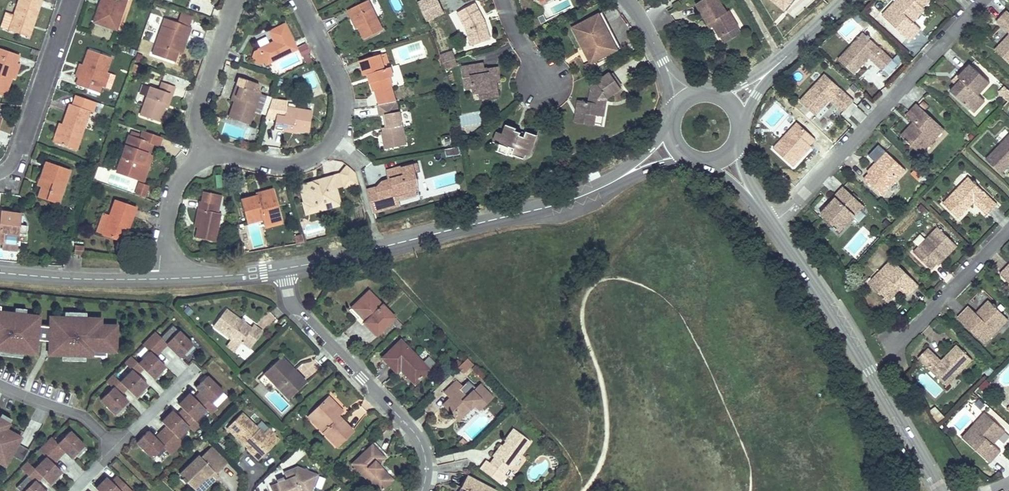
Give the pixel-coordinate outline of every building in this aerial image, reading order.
[(40,0),(19,0),(13,16),(8,31),(28,37),(31,28),(30,27),(31,24),(32,25),(40,0)] [(93,22),(115,30),(125,0),(101,0),(100,2),(102,3),(101,6),(99,5),(93,22)] [(358,27),(364,39),(383,30),(368,0),(347,10),(351,18),(353,17),(358,27)] [(425,21),(445,13),(439,0),(418,0),(417,0),(425,21)] [(719,0),(708,0),(698,6),(711,27),(713,25),(716,29),(722,39),(740,28),(731,12),(728,14),(719,0)] [(928,0),(901,0),(897,4),(894,1),(881,15),(909,41),(920,29),(913,22),(925,9),(924,8),(930,1),(928,0)] [(488,35),(484,22),(481,23),(479,19),(482,17),(474,3),(457,12),(466,29),(471,46),(483,42),(482,38),(488,35)] [(1006,11),(996,22),(1008,34),(1008,14),(1006,11)] [(2,29),(8,31),(13,16),(7,14),(2,29)] [(617,51),(599,15),(572,28),(583,50),(587,47),(594,62),(617,51)] [(187,37),(191,28),(164,18),(152,54),(174,62),(178,53),(181,54),(187,37)] [(272,45),(270,43),(258,49),(254,52),(251,56),(254,62),(260,64),(264,62),(266,65),(296,49),(284,24),(268,32),(273,41),(274,44),(272,45)] [(863,33),(838,60),(854,74),(869,58),(882,71),(892,60),(863,33)] [(994,50),(1008,64),(1008,35),(994,50)] [(594,62),(587,47),(583,50),(590,64),(594,62)] [(18,55),(0,49),(0,91),(5,93),(10,78),(15,63),(18,55)] [(105,72),(110,58),(88,50),(82,66),(78,77),(76,85),(98,93),(100,86),(105,72)] [(445,70),(458,66),(453,50),(440,53),(445,70)] [(370,83),(373,92),(392,86),(390,78),(394,77),(391,67),(388,68),(384,69),(382,59),(380,54),(360,61),(364,76),(368,75),(373,73),(376,82),(370,83)] [(10,78),(14,79),(19,65),(15,63),(10,78)] [(952,81),(956,85),(961,80),(958,77),(970,65),(968,63),(952,81)] [(461,67),(465,89),(473,87),(474,93),(479,92),(485,91),(486,99),(498,97),(496,83),(499,82),(497,67),(484,69),(485,71),(477,72),(476,65),(461,67)] [(956,85),(951,91),(966,105),(977,93),(974,91),(986,79),(970,65),(958,77),(961,80),(956,85)] [(622,88),(611,72),(590,87),(593,91),(592,100),(588,102),(578,101),(575,113),(582,114),(585,119),(584,121),(595,123),(596,116),(604,117),(607,98),(622,88)] [(824,74),(800,101),(815,116),(831,99),(844,112),(854,101),(824,74)] [(239,87),(234,102),(228,118),(248,125),(253,111),(259,93),(251,91),(254,83),(239,78),(236,86),(239,87)] [(159,122),(164,107),(168,94),(171,95),(174,87),(162,83),(159,90),(150,87),(140,116),(159,122)] [(239,87),(236,86),(233,94),(232,93),(230,101),(234,102),(239,87)] [(266,96),(259,93),(253,111),(260,114),(266,96)] [(977,93),(966,105),(974,112),(985,101),(977,93)] [(91,112),(95,102),(74,95),(71,105),(69,104),(62,125),(55,143),(75,150),(89,111),(91,112)] [(308,131),(311,111),(286,107),(287,102),(271,99),(266,114),(265,117),(275,119),(273,129),(282,131),(283,127),(296,130),(308,131)] [(382,131),(385,149),(406,145),(399,112),(398,112),(396,102),(378,105),(380,116),(383,115),(385,127),(386,131),(383,131),(382,131)] [(905,116),(913,123),(901,135),(906,140),(904,141),(907,144),(908,142),(918,152),(929,140),(932,143),(944,130),(916,104),(905,116)] [(461,114),(462,125),(478,124),(477,113),(461,114)] [(585,119),(582,114),(575,113),(574,123),(594,126),(595,123),(584,121),(585,119)] [(816,140),(796,123),(773,149),(794,168),(804,157),(802,155),(810,146),(816,140)] [(55,143),(62,125),(58,124),(52,142),(55,143)] [(530,156),(537,135),(527,132),(525,137),(520,135),(521,133),(516,131),(517,128),(507,125),(503,134),(497,132),(494,142),(496,143),(496,145),(500,146),(500,145),(509,148),(510,147),(515,149),(514,150),(513,155),(524,159),(525,154),(530,156)] [(143,132),(141,141),(129,136),(116,173),(137,180),(142,165),(144,166),(148,155),(152,145),(157,147),(160,137),(143,132)] [(986,159),(1001,174),(1008,167),(1008,135),(986,159)] [(451,137),(442,138),(443,147),(452,145),(451,137)] [(929,140),(918,152),(921,154),(932,143),(929,140)] [(507,155),(509,148),(500,145),(500,146),(496,145),(496,143),(494,142),(491,141),(489,149),(507,155)] [(460,146),(445,147),(445,156),(460,156),(460,146)] [(812,148),(810,146),(802,155),(804,157),(812,148)] [(886,152),(876,163),(877,164),(869,173),(864,179),(882,196),(906,171),(886,152)] [(142,165),(137,180),(142,182),(151,157),(148,155),(144,166),(142,165)] [(45,162),(39,179),(43,180),(41,186),(37,198),(57,204),(60,195),(59,194),(61,187),(63,187),(69,170),(45,162)] [(876,163),(867,172),(869,173),(877,164),(876,163)] [(390,180),(390,181),(388,185),(377,188),(383,208),(399,203),(398,201),(397,195),(418,189),(417,179),(413,165),(403,168),(403,167),(387,171),(390,180)] [(347,166),(339,174),(342,185),(343,188),(350,186),(347,179),(354,172),(347,166)] [(350,186),(358,184),(357,182),(355,174),(354,172),(347,179),(350,186)] [(339,174),(332,176),(336,187),(342,185),(339,174)] [(316,204),(318,211),(338,206),(340,203),(336,187),(332,176),(320,179),(321,185),(318,186),(311,182),(304,184),(300,191),(303,202),(310,206),(316,204)] [(968,177),(943,203),(958,219),(974,203),(987,216),(997,205),(975,184),(977,183),(974,180),(973,182),(968,177)] [(139,181),(134,192),(145,197),(150,185),(139,181)] [(835,198),(829,205),(820,214),(834,227),(833,229),(836,231),(837,230),(840,232),(864,207),(843,187),(834,197),(835,198)] [(257,199),(274,194),(272,189),(256,194),(256,196),(257,199)] [(398,201),(419,195),(418,189),(397,195),(398,201)] [(201,202),(199,201),(198,210),(200,210),(197,226),(195,238),(215,242),(221,214),(217,213),(221,196),(202,193),(201,202)] [(279,214),(274,194),(257,199),(256,196),(240,201),(246,223),(262,219),(279,214)] [(129,225),(135,208),(114,201),(109,216),(102,235),(119,241),(125,223),(129,225)] [(20,215),(0,212),(0,244),(1,244),(2,244),(2,242),(4,232),(18,234),(25,235),(26,226),(19,225),(20,215)] [(95,232),(102,235),(109,216),(102,213),(95,232)] [(262,219),(264,228),(282,224),(279,214),(262,219)] [(119,241),(123,242),(129,225),(125,223),(119,241)] [(957,246),(938,227),(913,252),(931,270),(937,264),(945,255),(947,257),(957,246)] [(304,243),(301,234),(294,236),(296,244),(304,243)] [(1,249),(15,251),(16,244),(2,242),(2,244),(1,244),(1,249)] [(74,246),(73,254),(83,255),(83,247),(74,246)] [(947,257),(945,255),(937,264),(938,266),(947,257)] [(900,290),(908,297),(919,286),(892,259),(879,273),(882,275),(871,287),(881,296),(880,297),(882,300),(883,298),(888,303),(900,290)] [(1000,274),(1008,283),(1008,265),(1000,274)] [(882,275),(879,273),(868,284),(871,287),(882,275)] [(354,305),(367,319),(364,323),(376,336),(393,318),(368,292),(354,305)] [(985,344),(998,331),(995,328),(1005,317),(996,308),(997,306),(994,304),(993,305),(988,301),(976,314),(969,307),(957,318),(985,344)] [(364,323),(367,319),(354,305),(350,309),(364,323)] [(22,359),(23,354),(36,356),(39,340),(48,341),(47,356),(61,357),(60,361),(85,362),(85,358),(93,358),(93,357),(105,358),(106,354),(118,354),(118,325),(103,324),(102,317),(86,317),(86,312),(64,312),(64,316),(48,316),(47,327),(40,326),(41,315),(27,314),(27,309),(15,308),(14,312),(1,311),(1,306),(0,306),(0,356),(22,359)] [(249,349),(262,332),(253,325),(250,329),(225,309),(213,326),(238,346),(241,342),(249,349)] [(998,331),(1008,320),(1005,317),(995,328),(998,331)] [(398,330),(402,326),(396,320),(392,324),(398,330)] [(193,343),(172,325),(160,337),(154,331),(142,344),(149,351),(137,363),(131,355),(124,362),(131,370),(120,381),(113,374),(104,382),(111,389),(99,401),(114,415),(128,401),(120,394),(126,389),(135,398),(147,386),(136,374),(142,369),(152,379),(165,366),(156,356),(166,346),(180,358),(193,343)] [(403,366),(406,370),(403,373),(414,384),(429,370),(400,340),(381,358),(396,373),(399,370),(403,366)] [(941,360),(928,348),(918,358),(947,386),(972,360),(957,345),(941,360)] [(290,374),(293,371),(280,357),(277,361),(290,374)] [(472,365),(467,359),(457,368),(463,374),(472,365)] [(293,371),(290,374),(277,361),(263,374),(288,399),(305,383),(293,371)] [(224,391),(206,374),(194,388),(198,391),(193,396),(189,393),(178,405),(181,409),(176,414),(172,410),(160,421),(164,425),(153,436),(146,430),(135,442),(152,459),(163,447),(171,456),(184,442),(179,438),(188,428),(193,433),(201,425),(195,419),(205,409),(211,414),(218,406),(214,403),(224,391)] [(471,403),(473,405),(479,411),(492,399),(479,385),(465,397),(458,391),(462,387),(456,381),(443,394),(448,399),(444,404),(456,417),(471,403)] [(985,388),(980,393),(986,399),(991,394),(985,388)] [(341,420),(339,422),(335,418),(338,416),(342,411),(328,397),(315,409),(320,414),(312,422),(336,447),(353,431),(341,420)] [(473,405),(471,403),(456,417),(444,404),(441,406),(456,421),(473,405)] [(935,406),(929,410),(937,421),(943,417),(935,406)] [(307,417),(312,422),(320,414),(315,409),(307,417)] [(474,442),(493,418),(483,410),(463,434),(474,442)] [(5,467),(22,435),(8,428),(12,420),(1,413),(0,415),(0,464),(5,467)] [(984,413),(974,424),(977,427),(987,415),(984,413)] [(263,434),(241,414),(227,429),(244,445),(246,443),(250,446),(246,449),(255,457),(263,449),(267,453),(274,445),(270,441),(274,437),(275,436),(268,429),(263,434)] [(974,424),(962,438),(990,463),(1000,451),(993,445),(1005,431),(987,415),(977,427),(974,424)] [(529,442),(513,429),(492,457),(494,458),(489,464),(486,461),(480,470),(499,484),(506,476),(503,474),(507,468),(509,469),(529,442)] [(62,475),(53,467),(65,454),(72,462),(76,458),(84,449),(69,435),(58,447),(52,441),(39,454),(47,461),(35,473),(28,466),(22,473),(29,480),(18,490),(41,490),(37,487),(43,481),(50,488),(58,479),(62,475)] [(380,470),(376,467),(378,465),(384,458),(371,444),(351,465),(376,490),(382,490),(393,480),(381,468),(380,470)] [(216,475),(229,463),(213,447),(201,458),(199,457),(180,475),(183,479),(182,480),(185,483),(187,483),(194,490),(207,477),(212,483),(218,477),(216,475)] [(87,451),(84,449),(76,458),(78,460),(87,451)] [(267,453),(263,449),(255,457),(259,461),(267,453)] [(308,473),(308,472),(308,471),(307,471),(307,470),(306,470),(306,469),(305,469),(304,469),(304,470),(303,470),(302,471),(297,469),(284,475),(287,481),(284,482),(283,481),(282,481),(282,480),(281,480),(280,481),(279,481),(279,482),(278,482),(278,483),(278,484),(278,485),(271,488),(272,490),(311,490),(313,487),(315,488),(319,477),(308,473)] [(117,474),(110,480),(105,478),(94,489),(96,490),(134,490),(117,474)] [(467,477),(461,488),(465,490),(464,490),(494,490),(467,477)] [(58,479),(50,488),(52,490),(61,481),(58,479)]
